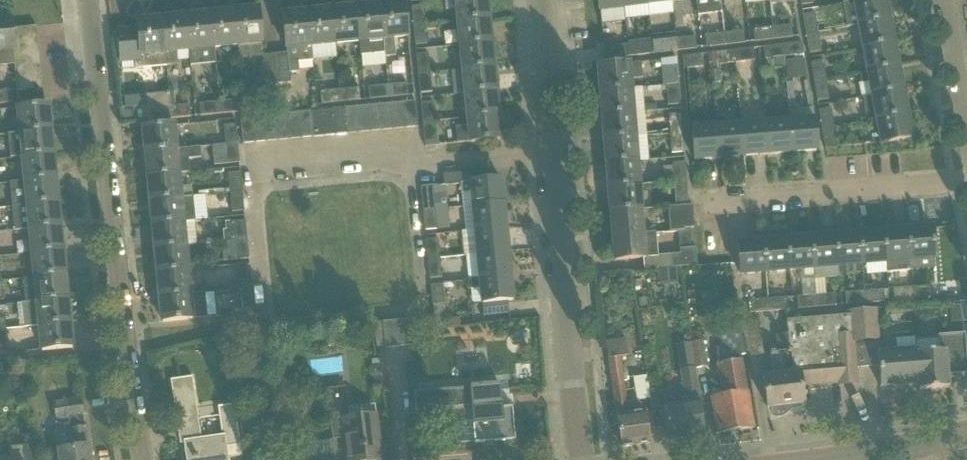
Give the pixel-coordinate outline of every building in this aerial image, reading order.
[(458,22),(488,19),(486,0),(456,0),(458,22)] [(600,10),(602,25),(626,22),(626,21),(624,7),(623,0),(599,0),(600,10)] [(624,7),(626,21),(649,18),(647,5),(647,0),(623,0),(624,7)] [(698,16),(721,14),(719,0),(696,0),(698,16)] [(847,27),(859,25),(888,19),(885,0),(860,0),(855,1),(855,0),(842,3),(847,27)] [(380,4),(387,58),(396,57),(394,38),(408,37),(404,2),(380,4)] [(386,53),(386,58),(387,58),(380,4),(356,7),(360,42),(361,56),(386,53)] [(412,7),(414,26),(427,25),(424,6),(412,7)] [(332,9),(336,44),(360,42),(356,7),(332,9)] [(240,59),(262,56),(263,56),(261,29),(258,8),(233,11),(237,48),(239,48),(240,59)] [(307,12),(313,61),(314,61),(314,60),(337,58),(335,45),(336,44),(332,9),(307,12)] [(209,13),(215,64),(216,64),(215,51),(237,48),(233,11),(209,13)] [(313,61),(307,12),(283,14),(287,49),(288,49),(288,53),(276,54),(279,84),(279,88),(281,87),(281,85),(291,83),(290,75),(300,74),(299,63),(313,61)] [(190,53),(191,66),(215,64),(209,13),(185,16),(189,53),(190,53)] [(802,15),(806,35),(818,33),(814,13),(802,15)] [(134,61),(135,69),(166,66),(161,18),(159,18),(159,15),(148,17),(148,20),(137,21),(138,29),(118,30),(121,62),(134,61)] [(161,18),(166,66),(179,65),(178,54),(189,53),(185,16),(161,18)] [(458,22),(461,46),(490,43),(488,19),(458,22)] [(859,25),(864,48),(893,43),(888,19),(859,25)] [(13,66),(12,54),(14,54),(13,40),(12,29),(11,20),(0,21),(0,67),(13,66)] [(414,26),(416,46),(429,44),(427,31),(439,29),(439,24),(427,26),(427,25),(414,26)] [(773,28),(771,28),(772,35),(775,34),(775,40),(793,37),(791,25),(773,28)] [(12,29),(13,40),(38,38),(37,26),(12,29)] [(754,30),(756,42),(775,40),(775,34),(772,35),(771,28),(773,28),(754,30)] [(724,34),(723,34),(724,40),(727,40),(727,46),(745,44),(743,31),(724,34)] [(806,35),(809,54),(821,52),(818,33),(806,35)] [(706,36),(707,48),(727,46),(727,40),(724,40),(723,34),(706,36)] [(676,39),(675,39),(676,46),(679,45),(679,52),(698,49),(696,37),(696,36),(678,39),(676,39)] [(13,40),(14,54),(39,51),(38,38),(13,40)] [(676,39),(652,42),(653,54),(653,55),(655,55),(659,54),(679,52),(679,45),(676,46),(675,39),(676,39)] [(461,46),(463,70),(493,67),(490,43),(461,46)] [(630,51),(631,56),(649,55),(648,43),(627,45),(627,51),(630,51)] [(783,45),(784,57),(803,54),(801,43),(783,45)] [(864,48),(868,72),(897,67),(893,43),(864,48)] [(617,46),(605,48),(605,49),(606,59),(631,56),(630,51),(627,51),(627,45),(617,46)] [(783,45),(763,47),(765,59),(773,58),(784,57),(783,45)] [(736,51),(737,63),(756,61),(754,49),(736,51)] [(13,66),(15,66),(40,63),(39,51),(14,54),(12,54),(13,66)] [(709,55),(711,84),(720,84),(719,66),(737,63),(736,51),(716,53),(716,54),(709,55)] [(263,56),(262,56),(266,85),(279,84),(276,54),(263,56)] [(416,55),(418,74),(431,73),(429,54),(416,55)] [(683,57),(685,69),(704,67),(702,55),(683,57)] [(667,86),(667,87),(673,86),(673,83),(679,83),(678,58),(662,60),(664,86),(667,86)] [(804,58),(785,61),(785,69),(787,80),(806,77),(804,58)] [(811,63),(814,82),(826,80),(823,61),(811,63)] [(15,66),(16,79),(42,76),(40,63),(15,66)] [(599,66),(601,90),(633,88),(632,79),(642,78),(641,63),(599,66)] [(463,70),(465,94),(495,91),(493,67),(463,70)] [(897,67),(868,72),(868,73),(859,75),(861,84),(870,82),(873,96),(902,90),(897,67)] [(418,74),(421,94),(433,92),(431,73),(418,74)] [(16,79),(18,90),(43,87),(42,76),(16,79)] [(814,82),(817,101),(829,99),(826,80),(814,82)] [(667,87),(669,106),(681,104),(678,85),(679,85),(679,83),(673,83),(673,86),(667,87)] [(392,91),(393,98),(409,96),(408,84),(388,86),(389,91),(392,91)] [(369,87),(370,100),(393,98),(392,91),(389,91),(388,86),(369,87)] [(18,90),(19,102),(44,100),(43,87),(18,90)] [(343,102),(343,103),(361,101),(360,88),(341,90),(340,91),(341,96),(343,96),(344,102),(343,102)] [(601,90),(603,115),(635,113),(634,89),(633,88),(601,90)] [(321,92),(322,105),(343,103),(343,102),(344,102),(343,96),(341,96),(340,91),(341,90),(321,92)] [(902,90),(873,96),(877,119),(906,114),(902,90)] [(14,103),(13,91),(0,92),(0,104),(14,103)] [(465,94),(468,118),(498,115),(495,91),(465,94)] [(173,113),(174,119),(192,117),(190,105),(176,107),(175,92),(169,93),(171,107),(169,108),(169,113),(173,113)] [(142,109),(143,122),(174,119),(173,113),(169,113),(169,108),(171,107),(169,93),(165,94),(145,95),(146,109),(142,109)] [(221,114),(221,115),(240,113),(239,100),(220,102),(217,103),(218,108),(222,108),(223,114),(221,114)] [(405,102),(407,128),(418,127),(415,101),(405,102)] [(200,104),(201,117),(221,115),(221,114),(223,114),(222,108),(218,108),(217,103),(220,102),(200,104)] [(405,102),(393,103),(396,129),(407,128),(405,102)] [(382,105),(385,130),(396,129),(393,103),(382,105)] [(421,104),(423,122),(435,121),(433,103),(421,104)] [(370,106),(373,131),(385,130),(382,105),(370,106)] [(18,109),(20,132),(50,129),(48,106),(18,109)] [(373,131),(370,106),(359,107),(362,132),(373,131)] [(347,108),(350,134),(362,132),(359,107),(347,108)] [(312,112),(315,137),(350,134),(347,108),(312,112)] [(822,129),(822,130),(834,128),(830,108),(819,111),(822,129)] [(789,110),(765,112),(765,123),(768,154),(792,152),(790,121),(789,110)] [(300,113),(303,138),(315,137),(312,112),(300,113)] [(289,114),(292,139),(303,138),(300,113),(289,114)] [(603,115),(605,140),(637,137),(635,113),(603,115)] [(277,115),(280,140),(292,139),(289,114),(277,115)] [(670,134),(670,136),(677,135),(676,133),(682,132),(681,114),(668,115),(670,134)] [(877,119),(882,144),(911,139),(906,114),(877,119)] [(268,142),(280,140),(277,115),(265,116),(268,142)] [(456,128),(457,143),(470,142),(500,139),(498,115),(468,118),(469,127),(456,128)] [(265,116),(253,117),(255,143),(268,142),(265,116)] [(240,119),(243,144),(255,143),(253,117),(240,119)] [(790,121),(792,152),(817,150),(815,119),(790,121)] [(423,122),(425,147),(437,146),(435,121),(423,122)] [(742,125),(744,155),(768,154),(765,123),(742,125)] [(231,143),(232,145),(237,144),(235,124),(225,125),(226,143),(231,143)] [(144,128),(146,152),(176,149),(173,125),(144,128)] [(718,126),(720,157),(744,155),(742,125),(741,125),(718,126)] [(693,128),(695,159),(720,157),(718,126),(693,128)] [(822,130),(825,148),(837,147),(835,128),(834,128),(822,130)] [(11,158),(53,154),(50,129),(20,132),(20,133),(9,134),(11,158)] [(670,134),(672,153),(684,152),(682,132),(676,133),(677,135),(670,136),(670,134)] [(605,140),(607,164),(639,161),(637,137),(605,140)] [(213,146),(215,165),(239,163),(237,144),(232,145),(231,143),(226,143),(227,145),(220,146),(220,145),(213,146)] [(146,152),(148,177),(178,174),(190,173),(188,160),(202,158),(200,147),(187,148),(176,149),(146,152)] [(14,158),(17,182),(22,182),(55,178),(53,154),(11,158),(14,158)] [(607,164),(609,188),(641,185),(639,161),(607,164)] [(684,162),(672,163),(674,184),(680,184),(680,181),(686,180),(684,162)] [(229,174),(230,192),(242,191),(240,172),(229,174)] [(470,193),(471,206),(502,202),(500,178),(481,180),(480,173),(445,176),(446,186),(461,185),(462,193),(470,193)] [(148,177),(151,201),(181,198),(178,174),(148,177)] [(17,182),(11,183),(13,207),(17,207),(24,206),(58,203),(55,178),(22,182),(17,182)] [(674,184),(676,206),(688,205),(686,180),(680,181),(680,184),(674,184)] [(432,185),(420,186),(423,211),(424,212),(430,211),(430,208),(434,208),(436,208),(438,209),(447,208),(446,196),(433,197),(432,185)] [(609,188),(610,211),(643,209),(641,185),(609,188)] [(230,192),(232,212),(244,211),(242,191),(230,192)] [(151,201),(153,225),(183,222),(183,223),(196,221),(194,196),(181,198),(151,201)] [(473,207),(476,230),(505,227),(502,202),(463,206),(464,208),(473,207)] [(13,207),(15,231),(30,230),(60,227),(58,203),(24,206),(17,207),(13,207)] [(668,207),(670,231),(684,230),(684,228),(694,227),(692,205),(688,205),(668,207)] [(424,212),(423,211),(425,230),(436,229),(434,208),(430,208),(430,211),(424,212)] [(610,211),(612,235),(645,233),(643,209),(610,211)] [(224,242),(247,240),(245,221),(225,223),(225,230),(223,231),(224,242)] [(153,225),(155,249),(185,246),(183,223),(183,222),(153,225)] [(30,230),(32,254),(62,251),(60,227),(30,230)] [(476,230),(479,254),(507,251),(505,227),(476,230)] [(643,259),(644,271),(664,269),(698,266),(697,262),(696,248),(692,248),(690,228),(694,228),(694,227),(684,228),(684,230),(670,231),(670,232),(676,231),(680,254),(658,257),(656,232),(645,234),(645,233),(612,235),(614,261),(643,259)] [(932,228),(907,230),(910,258),(934,256),(932,228)] [(887,273),(911,270),(910,258),(907,230),(884,232),(886,262),(887,273)] [(862,264),(886,262),(884,232),(859,234),(862,264)] [(835,236),(838,266),(861,264),(862,264),(859,234),(835,236)] [(811,238),(814,268),(838,266),(835,236),(811,238)] [(790,269),(814,268),(811,238),(787,240),(790,269)] [(426,240),(428,259),(440,258),(438,239),(426,240)] [(222,242),(224,261),(229,261),(249,259),(247,240),(224,242),(222,242)] [(763,242),(766,271),(790,269),(787,240),(763,242)] [(738,244),(741,273),(766,271),(763,242),(738,244)] [(155,249),(158,273),(188,270),(185,246),(155,249)] [(25,279),(65,275),(62,251),(32,254),(35,278),(25,279)] [(479,254),(482,278),(510,275),(507,251),(479,254)] [(428,259),(429,279),(442,278),(440,258),(428,259)] [(238,270),(240,289),(251,288),(249,269),(238,270)] [(676,269),(658,270),(660,286),(677,285),(676,269)] [(158,273),(160,297),(190,294),(188,270),(158,273)] [(25,279),(27,304),(67,299),(65,275),(25,279)] [(483,288),(485,302),(512,300),(510,275),(482,278),(467,280),(468,290),(483,288)] [(433,305),(435,329),(446,328),(444,304),(442,284),(430,286),(432,305),(433,305)] [(915,293),(916,299),(932,298),(931,286),(911,287),(911,293),(915,293)] [(893,289),(894,301),(916,299),(915,293),(911,293),(911,287),(893,289)] [(240,289),(243,308),(254,307),(251,288),(240,289)] [(864,291),(865,303),(884,302),(883,290),(864,291)] [(845,293),(846,305),(865,303),(864,291),(845,293)] [(160,297),(162,322),(208,318),(205,293),(190,295),(190,294),(160,297)] [(816,295),(817,307),(836,306),(835,294),(816,295)] [(796,297),(797,309),(817,307),(816,295),(796,297)] [(768,299),(769,311),(788,310),(787,297),(768,299)] [(23,305),(25,327),(40,326),(70,323),(67,299),(27,304),(23,305)] [(749,301),(750,313),(769,311),(768,299),(749,301)] [(952,321),(966,319),(966,303),(950,305),(952,321)] [(878,366),(880,387),(918,385),(919,384),(916,354),(916,348),(912,348),(912,349),(901,350),(901,349),(897,349),(897,350),(879,351),(877,341),(880,340),(876,309),(862,310),(866,367),(878,366)] [(838,381),(839,385),(856,383),(855,368),(866,367),(862,310),(846,311),(846,315),(810,319),(816,384),(838,381)] [(769,407),(772,414),(786,409),(786,408),(800,406),(800,404),(803,404),(801,385),(816,384),(810,319),(786,321),(790,351),(775,353),(775,351),(773,341),(768,341),(770,354),(773,376),(764,377),(767,407),(769,407)] [(381,323),(384,348),(416,344),(413,320),(381,323)] [(747,355),(747,358),(763,355),(758,321),(741,323),(747,355)] [(40,326),(42,351),(72,347),(70,323),(40,326)] [(711,398),(718,433),(754,428),(742,356),(747,355),(741,323),(740,323),(741,327),(716,331),(719,347),(716,348),(718,354),(717,354),(718,362),(724,396),(711,398)] [(334,327),(322,329),(324,346),(337,344),(334,327)] [(916,354),(919,384),(918,385),(919,390),(949,388),(948,379),(948,375),(956,375),(966,374),(966,362),(965,334),(945,335),(938,336),(938,340),(939,352),(916,354)] [(692,342),(696,368),(708,366),(704,341),(692,342)] [(609,359),(621,447),(649,443),(645,411),(628,414),(620,357),(609,359)] [(696,368),(682,370),(686,403),(664,406),(669,440),(704,435),(701,410),(696,368)] [(186,459),(228,459),(227,447),(241,445),(236,404),(218,407),(222,436),(201,439),(193,377),(170,381),(178,431),(182,430),(186,459)] [(305,382),(306,392),(320,391),(320,383),(316,381),(305,382)] [(471,400),(474,443),(515,440),(512,407),(502,408),(499,385),(413,393),(415,410),(456,407),(455,401),(471,400)] [(342,409),(348,408),(345,388),(328,390),(331,418),(343,416),(342,409)] [(54,402),(57,419),(67,418),(83,415),(81,398),(61,401),(54,402)] [(239,416),(242,437),(264,434),(261,412),(239,416)] [(85,427),(84,427),(83,416),(67,418),(69,429),(68,429),(71,449),(57,451),(59,459),(90,459),(85,427)] [(349,459),(381,459),(378,416),(345,420),(349,459)] [(295,459),(335,459),(333,441),(293,446),(295,459)] [(23,446),(9,447),(11,457),(0,459),(25,459),(23,446)]
